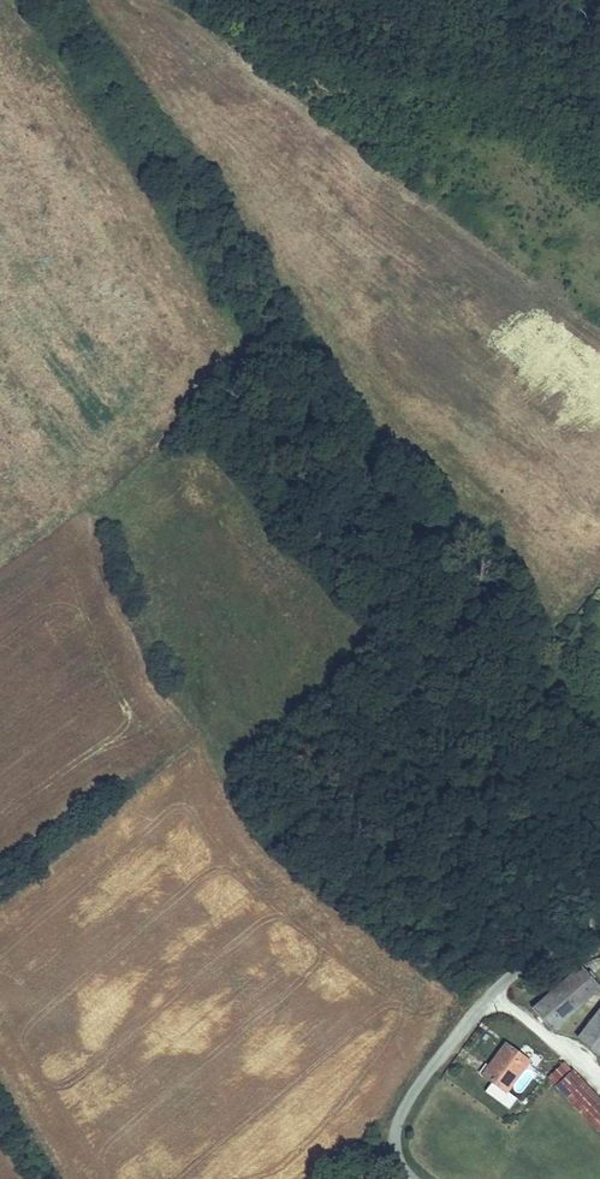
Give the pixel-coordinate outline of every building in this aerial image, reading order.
[(532,1008),(552,1030),(599,989),(599,986),(581,965),(532,1008)] [(578,1038),(599,1055),(599,1009),(578,1038)] [(479,1073),(506,1092),(525,1066),(517,1059),(520,1055),(506,1044),(489,1066),(486,1064),(479,1073)] [(520,1055),(517,1059),(525,1066),(529,1061),(520,1055)] [(599,1107),(599,1100),(573,1071),(572,1071),(564,1062),(549,1077),(557,1086),(556,1086),(587,1119),(599,1107)] [(587,1119),(598,1130),(599,1128),(599,1107),(587,1119)]
